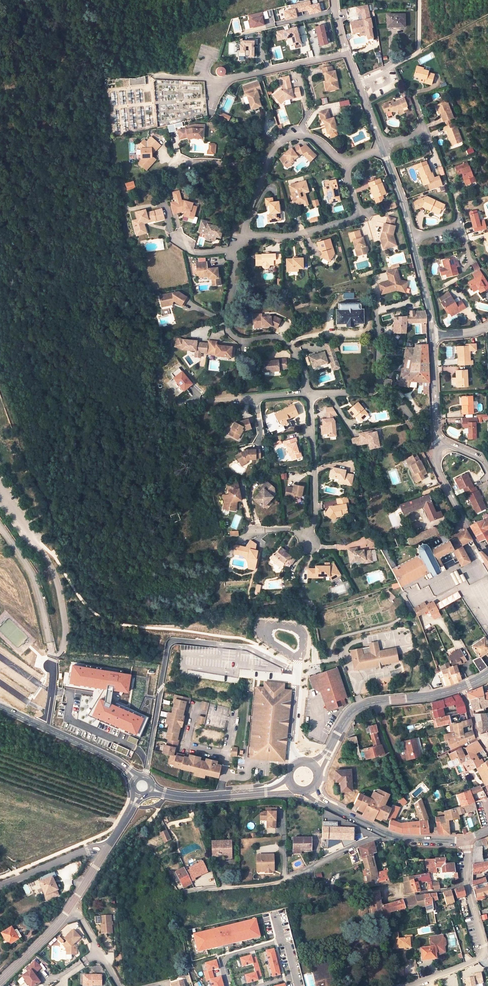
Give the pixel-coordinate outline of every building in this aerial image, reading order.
[(309,0),(300,3),(302,11),(308,9),(309,14),(320,11),(318,3),(310,5),(309,2),(309,0)] [(292,10),(284,12),(286,20),(297,17),(295,13),(302,11),(300,3),(291,5),(292,10)] [(367,5),(356,6),(357,14),(361,13),(369,12),(367,5)] [(262,12),(249,15),(250,20),(251,19),(253,27),(263,25),(262,17),(263,17),(262,12)] [(361,13),(363,20),(364,20),(369,19),(370,17),(369,12),(361,13)] [(387,15),(387,27),(388,27),(393,27),(404,27),(404,15),(387,15)] [(233,32),(241,30),(239,18),(232,19),(233,32)] [(366,29),(364,20),(363,20),(361,21),(358,21),(350,23),(352,33),(359,32),(359,30),(366,29)] [(323,25),(315,27),(317,34),(318,38),(320,46),(327,44),(326,36),(325,36),(324,33),(325,33),(323,25)] [(278,35),(277,35),(278,40),(285,38),(286,39),(292,38),(293,45),(294,45),(295,49),(302,48),(301,43),(300,43),(298,36),(297,36),(296,34),(298,34),(296,27),(290,29),(290,30),(284,32),(284,30),(277,32),(278,35)] [(249,41),(240,41),(240,46),(241,46),(241,50),(238,50),(238,57),(246,57),(246,56),(249,56),(249,57),(254,57),(254,47),(253,47),(253,44),(258,44),(258,39),(249,39),(249,41)] [(419,58),(421,63),(432,58),(430,53),(419,58)] [(225,75),(225,73),(225,72),(225,71),(225,70),(224,69),(223,68),(221,67),(220,67),(219,67),(217,68),(216,69),(216,70),(216,72),(216,73),(216,74),(217,75),(218,76),(219,77),(221,77),(222,76),(224,76),(225,75)] [(334,91),(333,87),(337,86),(334,72),(332,73),(331,67),(322,69),(323,75),(326,74),(327,83),(325,83),(326,92),(334,91)] [(421,78),(420,82),(431,85),(434,75),(428,73),(428,71),(423,70),(423,69),(417,67),(414,77),(421,78)] [(145,84),(144,76),(134,79),(129,79),(129,82),(129,85),(145,84)] [(280,102),(284,97),(285,100),(290,99),(289,97),(293,96),(294,98),(301,97),(299,88),(292,90),(289,81),(281,82),(283,92),(280,89),(274,96),(280,102)] [(248,110),(257,108),(255,103),(254,100),(256,99),(254,93),(252,93),(250,85),(240,89),(242,97),(244,97),(248,110)] [(409,96),(404,98),(407,105),(412,103),(410,97),(409,96)] [(384,106),(382,107),(385,112),(386,112),(391,110),(392,111),(398,109),(400,114),(409,111),(407,105),(404,98),(404,97),(399,99),(399,100),(394,102),(393,100),(388,102),(389,103),(384,105),(384,106)] [(436,106),(442,123),(443,122),(448,121),(452,119),(445,102),(436,106)] [(328,109),(319,111),(321,121),(324,121),(327,133),(336,131),(333,117),(330,118),(328,109)] [(178,123),(167,126),(168,132),(175,131),(174,126),(179,125),(178,123)] [(454,124),(452,124),(443,127),(445,131),(446,131),(449,138),(450,137),(453,145),(462,141),(456,126),(455,127),(454,124)] [(188,137),(190,136),(200,136),(200,129),(190,129),(185,129),(185,128),(176,130),(178,138),(188,137)] [(141,157),(139,160),(137,162),(144,170),(154,159),(151,156),(150,156),(150,152),(152,152),(159,144),(150,135),(145,140),(142,137),(138,142),(141,145),(139,147),(139,150),(141,152),(141,157)] [(304,145),(298,148),(300,153),(303,152),(306,155),(304,158),(308,162),(314,156),(304,145)] [(288,167),(290,165),(288,163),(291,160),(295,157),(295,158),(301,155),(300,153),(298,148),(297,147),(290,150),(283,157),(285,159),(285,158),(287,159),(282,164),(281,162),(280,163),(284,167),(288,167)] [(419,171),(424,186),(428,184),(434,182),(433,179),(430,173),(426,162),(417,165),(419,171)] [(461,174),(466,185),(475,182),(473,176),(472,176),(469,167),(467,163),(455,167),(458,175),(461,174)] [(434,182),(428,184),(430,191),(443,186),(439,176),(434,178),(433,179),(434,182)] [(370,188),(372,187),(376,197),(374,198),(375,203),(380,201),(383,197),(382,195),(385,194),(379,178),(368,182),(370,188)] [(337,196),(335,189),(337,189),(335,180),(325,183),(326,187),(322,188),(324,196),(327,196),(329,204),(338,202),(337,196)] [(132,181),(124,184),(126,190),(134,188),(132,181)] [(292,200),(294,207),(303,205),(300,193),(307,192),(307,191),(305,182),(289,186),(292,200)] [(177,198),(177,201),(180,201),(178,190),(171,192),(173,199),(177,198)] [(300,193),(303,205),(303,207),(305,207),(306,207),(309,206),(306,194),(310,193),(309,191),(307,191),(307,192),(300,193)] [(431,209),(439,213),(441,209),(443,210),(445,205),(427,197),(426,199),(424,198),(413,202),(416,210),(423,207),(430,211),(431,209)] [(269,198),(268,198),(267,198),(265,200),(265,202),(267,203),(267,208),(267,211),(268,211),(268,213),(272,213),(272,215),(271,217),(271,221),(272,222),(268,222),(267,216),(266,217),(266,222),(267,223),(272,222),(272,224),(275,224),(275,222),(277,222),(277,219),(278,219),(278,215),(277,215),(276,201),(271,202),(270,199),(269,198)] [(191,204),(180,201),(177,201),(169,202),(172,214),(177,212),(176,210),(181,209),(186,210),(185,215),(193,217),(195,207),(191,206),(191,204)] [(185,215),(186,210),(181,209),(176,210),(177,212),(181,211),(183,212),(182,217),(192,219),(193,217),(185,215)] [(133,228),(143,226),(142,224),(142,220),(147,219),(148,220),(155,219),(155,221),(163,219),(161,210),(145,213),(145,211),(135,213),(135,216),(131,217),(133,228)] [(474,228),(475,232),(487,229),(484,221),(479,222),(477,215),(476,216),(475,211),(470,213),(474,228)] [(393,218),(386,217),(384,224),(383,223),(381,231),(380,231),(379,237),(381,237),(380,241),(382,248),(388,247),(387,244),(393,242),(392,236),(394,226),(392,225),(393,218)] [(208,222),(200,220),(197,232),(205,234),(205,237),(207,241),(211,242),(214,240),(214,237),(215,233),(220,234),(221,229),(210,226),(207,226),(208,222)] [(359,248),(361,255),(368,253),(370,251),(368,245),(366,246),(365,243),(364,238),(362,238),(360,231),(350,233),(352,241),(354,240),(357,249),(359,248)] [(330,239),(317,243),(320,250),(321,251),(323,250),(324,252),(321,257),(330,261),(335,253),(333,247),(332,247),(330,239)] [(272,266),(272,264),(280,264),(280,255),(274,255),(274,254),(269,254),(265,254),(261,254),(261,255),(255,255),(255,266),(262,266),(262,267),(263,268),(264,269),(265,269),(266,269),(267,268),(268,268),(269,267),(269,266),(272,266)] [(292,270),(292,267),(297,267),(302,267),(302,258),(297,258),(293,258),(292,258),(292,259),(286,259),(286,270),(292,270)] [(440,270),(442,279),(458,274),(456,267),(455,263),(454,258),(443,260),(445,269),(440,270)] [(209,276),(213,276),(213,278),(214,285),(222,284),(221,276),(219,276),(218,267),(214,268),(214,270),(211,270),(211,268),(208,268),(207,262),(197,262),(198,277),(209,276)] [(400,280),(396,267),(391,269),(386,270),(389,279),(390,279),(391,280),(379,284),(381,294),(396,290),(397,288),(402,290),(402,288),(406,289),(408,283),(400,280)] [(474,279),(481,275),(478,269),(475,271),(470,273),(474,279)] [(478,289),(480,292),(487,287),(487,286),(481,275),(474,279),(468,283),(472,290),(477,287),(478,289)] [(166,300),(167,303),(173,302),(172,299),(174,298),(182,305),(189,296),(179,289),(161,293),(162,301),(166,300)] [(458,309),(459,311),(465,308),(461,301),(455,304),(449,293),(439,298),(441,302),(441,303),(444,309),(446,308),(449,313),(458,309)] [(345,324),(345,326),(354,326),(354,324),(363,324),(364,324),(364,308),(361,308),(361,302),(338,303),(338,308),(335,308),(335,324),(337,324),(345,324)] [(406,316),(406,323),(426,323),(426,315),(425,311),(414,311),(409,311),(410,316),(406,316)] [(261,323),(261,326),(266,325),(266,323),(270,323),(270,325),(275,328),(280,319),(274,316),(269,317),(269,316),(264,316),(260,317),(260,314),(260,313),(254,314),(255,318),(252,318),(252,324),(261,323)] [(406,316),(394,317),(394,320),(396,320),(395,332),(405,332),(406,323),(406,316)] [(202,351),(202,342),(196,342),(197,340),(183,339),(178,337),(175,346),(183,349),(196,350),(196,351),(201,352),(202,351)] [(218,341),(209,340),(209,343),(208,349),(217,350),(216,355),(232,357),(233,346),(217,345),(218,341)] [(316,354),(309,356),(313,366),(328,361),(327,361),(330,360),(331,362),(337,360),(335,352),(333,347),(332,344),(324,343),(327,353),(325,354),(324,351),(318,353),(319,354),(316,355),(316,354)] [(429,383),(427,344),(415,344),(409,378),(401,378),(400,385),(408,387),(409,381),(410,381),(423,382),(429,383)] [(458,366),(461,365),(470,365),(470,360),(470,351),(476,351),(476,344),(466,344),(466,346),(458,347),(459,360),(458,360),(458,366)] [(409,378),(414,347),(406,347),(401,378),(409,378)] [(278,361),(263,361),(264,372),(278,371),(278,369),(286,369),(286,359),(277,360),(278,361)] [(333,369),(339,367),(337,360),(331,362),(333,369)] [(179,368),(169,376),(181,392),(191,384),(179,368)] [(456,378),(456,382),(456,387),(467,387),(467,370),(461,370),(456,371),(456,378)] [(463,406),(462,406),(462,414),(464,414),(470,414),(473,414),(472,396),(463,397),(463,406)] [(352,408),(349,411),(354,417),(356,416),(361,421),(369,414),(358,402),(354,406),(354,408),(353,409),(352,408)] [(277,419),(280,420),(282,425),(287,423),(285,419),(285,418),(287,417),(288,418),(289,418),(298,415),(294,405),(284,409),(284,410),(275,414),(277,419)] [(333,416),(338,416),(333,408),(326,409),(326,420),(326,422),(322,422),(323,426),(321,426),(321,435),(328,434),(328,437),(336,437),(335,421),(334,419),(333,419),(333,416)] [(248,418),(238,420),(237,421),(234,420),(229,427),(230,427),(227,432),(236,437),(241,428),(242,429),(250,428),(248,418)] [(470,418),(464,418),(462,418),(463,428),(468,428),(469,434),(470,434),(470,439),(476,439),(475,423),(477,423),(477,418),(470,418)] [(360,437),(362,443),(369,442),(370,448),(380,446),(377,431),(368,433),(367,431),(360,432),(360,437)] [(290,456),(291,455),(292,460),(301,457),(300,452),(298,453),(296,444),(297,443),(296,439),(284,442),(285,447),(287,446),(290,456)] [(243,454),(242,452),(236,456),(241,464),(247,460),(247,461),(251,458),(258,458),(258,457),(262,456),(262,452),(261,452),(261,449),(248,449),(245,451),(245,452),(243,454)] [(412,455),(405,458),(413,473),(412,474),(416,481),(425,476),(423,474),(427,472),(420,459),(415,461),(413,457),(412,455)] [(339,481),(343,482),(343,484),(352,486),(354,476),(345,474),(346,471),(332,468),(330,477),(339,479),(339,481)] [(463,488),(465,492),(473,488),(469,480),(468,480),(465,474),(455,480),(460,490),(463,488)] [(242,501),(239,481),(229,483),(231,495),(225,496),(226,504),(225,510),(230,512),(231,509),(237,510),(239,502),(242,501)] [(273,496),(271,494),(275,490),(276,489),(268,481),(263,487),(265,488),(255,498),(265,507),(274,498),(273,496)] [(293,488),(288,487),(286,497),(295,498),(295,495),(303,497),(304,487),(296,485),(295,489),(292,489),(293,488)] [(477,491),(475,487),(473,488),(465,492),(467,496),(468,496),(476,513),(486,508),(482,500),(479,495),(480,494),(478,490),(477,491)] [(430,500),(431,500),(428,495),(399,505),(403,514),(424,506),(430,521),(442,516),(439,510),(435,512),(430,500)] [(351,507),(349,497),(338,499),(339,506),(332,506),(327,512),(336,520),(339,517),(339,515),(345,514),(350,513),(349,507),(351,507)] [(181,519),(178,512),(170,515),(173,522),(181,519)] [(483,520),(475,522),(472,524),(470,525),(473,531),(476,537),(480,542),(485,539),(487,543),(487,544),(487,521),(484,522),(483,520)] [(442,529),(434,527),(428,530),(431,537),(443,531),(442,529)] [(443,543),(430,550),(438,566),(441,564),(438,557),(453,550),(461,566),(469,562),(461,545),(472,540),(466,529),(455,535),(455,536),(448,540),(446,534),(440,536),(443,543)] [(428,530),(407,539),(409,544),(414,544),(424,539),(425,539),(431,537),(428,530)] [(373,536),(368,539),(371,546),(377,543),(373,536)] [(246,546),(235,544),(236,545),(240,552),(245,549),(247,554),(248,553),(253,570),(256,571),(260,551),(257,550),(257,544),(252,540),(249,543),(246,546)] [(444,569),(441,564),(438,566),(430,550),(428,546),(429,546),(428,545),(428,546),(426,544),(427,543),(426,543),(425,544),(423,543),(422,542),(422,543),(418,545),(418,544),(417,544),(417,545),(418,546),(417,548),(416,547),(415,548),(417,549),(417,551),(416,551),(416,552),(417,552),(418,555),(428,571),(424,573),(426,578),(431,576),(430,575),(439,571),(439,572),(444,569)] [(223,564),(224,564),(227,571),(238,566),(242,569),(243,568),(249,572),(251,574),(253,574),(254,573),(254,572),(253,570),(248,553),(247,554),(246,554),(245,554),(243,554),(242,554),(241,553),(240,552),(236,545),(235,544),(228,548),(228,556),(222,559),(223,561),(222,562),(223,564)] [(288,559),(288,560),(292,563),(296,558),(292,554),(291,555),(289,553),(286,552),(286,553),(284,551),(285,549),(281,547),(275,555),(273,554),(271,558),(275,561),(274,562),(281,567),(284,563),(284,561),(286,558),(288,559)] [(428,571),(418,555),(395,567),(385,547),(379,548),(398,581),(400,586),(424,573),(428,571)] [(349,549),(351,563),(359,561),(364,560),(365,564),(373,562),(371,551),(364,553),(364,550),(358,551),(355,552),(354,548),(349,549)] [(481,551),(479,551),(478,552),(487,568),(487,558),(481,551)] [(308,578),(323,578),(323,580),(331,580),(341,574),(334,563),(330,565),(329,565),(325,566),(316,566),(316,569),(308,569),(308,578)] [(456,570),(448,572),(452,584),(463,581),(461,573),(457,574),(456,570)] [(438,593),(447,589),(446,587),(451,585),(450,584),(446,586),(444,580),(434,584),(438,593)] [(428,610),(431,614),(438,610),(443,607),(461,597),(456,589),(426,605),(428,610)] [(385,592),(392,600),(396,597),(389,590),(385,592)] [(309,600),(310,607),(311,609),(318,607),(317,598),(309,600)] [(424,602),(413,608),(415,611),(425,605),(424,602)] [(417,615),(428,610),(426,605),(425,605),(415,611),(417,615)] [(440,615),(438,610),(431,614),(433,619),(440,615)] [(487,651),(487,642),(484,637),(472,645),(479,656),(487,651)] [(378,664),(382,664),(398,660),(396,647),(379,650),(378,645),(369,646),(351,650),(353,662),(354,663),(355,669),(378,664)] [(450,672),(451,675),(458,672),(456,666),(466,660),(460,648),(456,650),(456,652),(451,654),(452,656),(448,657),(449,661),(444,664),(444,665),(440,666),(443,674),(450,672)] [(476,666),(480,671),(487,667),(479,656),(472,660),(476,666)] [(132,675),(72,664),(70,673),(65,674),(64,687),(95,693),(94,697),(81,695),(78,718),(96,728),(100,723),(140,739),(146,725),(152,727),(155,700),(145,700),(137,714),(111,702),(113,692),(128,694),(132,675)] [(315,674),(321,692),(327,710),(345,704),(344,698),(346,697),(337,667),(315,674)] [(451,675),(450,672),(443,674),(444,677),(441,678),(444,686),(457,682),(461,680),(458,672),(451,675)] [(321,692),(315,674),(309,676),(314,688),(321,692)] [(282,750),(286,751),(291,695),(289,695),(290,690),(284,690),(284,684),(265,682),(264,688),(253,687),(253,688),(250,716),(249,716),(248,723),(250,723),(248,747),(247,746),(246,759),(254,760),(254,757),(257,757),(257,760),(281,762),(282,750)] [(484,693),(483,693),(483,691),(482,687),(467,693),(470,699),(483,695),(484,699),(487,699),(487,692),(484,693)] [(184,713),(184,712),(182,711),(184,706),(184,702),(188,703),(189,698),(175,695),(172,706),(171,712),(168,723),(169,723),(167,731),(166,737),(168,738),(167,742),(167,745),(164,744),(162,752),(170,754),(168,762),(172,763),(172,765),(171,766),(178,768),(179,766),(184,767),(184,769),(193,772),(204,774),(208,775),(210,775),(211,773),(217,774),(219,764),(215,763),(213,762),(213,765),(209,764),(210,760),(207,760),(207,761),(203,760),(199,759),(196,758),(196,757),(193,756),(192,760),(189,759),(190,757),(186,756),(183,755),(183,753),(179,753),(179,756),(175,755),(172,754),(173,750),(174,746),(176,746),(178,740),(175,740),(176,736),(177,730),(180,730),(180,729),(181,727),(179,727),(179,725),(181,725),(183,717),(181,717),(182,715),(184,715),(184,713)] [(433,710),(435,718),(444,716),(444,713),(442,707),(448,706),(455,704),(456,707),(457,710),(465,708),(464,703),(458,695),(438,702),(431,703),(433,710)] [(486,707),(487,706),(487,699),(484,699),(483,695),(470,699),(472,710),(485,707),(486,707)] [(224,730),(229,708),(208,703),(203,702),(202,709),(208,711),(206,718),(200,716),(198,724),(224,730)] [(448,715),(450,715),(466,712),(465,708),(457,710),(444,713),(444,716),(448,715)] [(474,713),(476,721),(478,720),(482,720),(480,713),(474,713)] [(486,728),(486,720),(487,720),(486,713),(485,713),(480,713),(482,720),(478,720),(478,726),(480,731),(479,734),(485,733),(487,732),(486,728)] [(449,719),(448,715),(444,716),(435,718),(437,726),(448,724),(458,722),(456,717),(451,718),(451,719),(449,719)] [(454,724),(455,730),(455,732),(456,737),(464,736),(466,742),(474,738),(472,731),(463,734),(463,730),(464,726),(466,725),(465,720),(461,721),(461,722),(454,724)] [(376,724),(369,726),(370,732),(371,734),(370,734),(374,746),(380,744),(379,740),(381,740),(376,724)] [(448,741),(451,749),(466,742),(464,736),(456,737),(455,732),(444,734),(445,740),(447,740),(447,741),(448,741)] [(485,733),(479,734),(482,741),(487,749),(487,739),(485,733)] [(400,741),(407,759),(418,755),(416,750),(419,749),(417,741),(414,743),(412,737),(400,741)] [(476,751),(482,747),(477,741),(465,748),(469,755),(476,751)] [(129,749),(118,744),(115,750),(127,755),(129,749)] [(361,749),(359,749),(359,751),(361,760),(383,755),(381,749),(381,748),(381,747),(380,746),(380,745),(380,744),(374,746),(361,749)] [(454,766),(471,758),(469,755),(465,757),(460,748),(456,750),(452,752),(448,754),(451,760),(454,765),(454,766)] [(476,751),(469,755),(471,758),(472,758),(474,761),(478,759),(480,758),(476,751)] [(213,762),(215,763),(216,759),(204,757),(203,760),(207,761),(207,760),(210,760),(209,764),(213,765),(213,762)] [(471,758),(454,766),(458,774),(465,771),(476,767),(474,761),(472,758),(471,758)] [(483,763),(481,764),(476,767),(486,785),(487,784),(487,768),(484,762),(483,763)] [(342,783),(341,783),(341,791),(352,791),(350,770),(335,771),(336,781),(341,781),(342,781),(342,783)] [(370,797),(359,792),(356,800),(361,802),(359,807),(365,810),(364,813),(368,815),(369,814),(375,817),(376,814),(386,819),(387,818),(391,807),(385,804),(389,794),(379,789),(378,793),(376,796),(372,794),(370,797)] [(471,794),(469,789),(457,794),(461,806),(474,802),(471,794)] [(407,792),(406,793),(402,796),(407,802),(412,797),(407,792)] [(398,800),(403,805),(407,802),(402,796),(398,800)] [(417,812),(425,810),(422,802),(421,798),(414,803),(417,812)] [(474,802),(461,806),(457,807),(456,807),(455,807),(458,815),(476,809),(474,802)] [(391,807),(387,818),(390,819),(394,820),(400,807),(395,805),(392,804),(391,807)] [(444,810),(444,811),(444,816),(440,817),(444,834),(450,834),(448,823),(447,823),(446,820),(448,819),(459,817),(458,815),(455,807),(444,810)] [(267,814),(263,814),(263,819),(267,819),(267,822),(267,829),(276,829),(275,808),(266,808),(267,814)] [(420,821),(427,820),(425,810),(417,812),(420,821)] [(263,819),(263,814),(256,814),(256,822),(267,822),(267,819),(263,819)] [(440,817),(435,817),(435,818),(436,823),(437,827),(439,833),(444,834),(440,817)] [(401,832),(420,833),(419,821),(401,823),(394,820),(390,819),(389,827),(388,828),(401,832)] [(427,820),(420,821),(419,821),(420,833),(428,833),(427,820)] [(337,823),(322,822),(322,837),(322,848),(327,848),(327,839),(354,840),(354,829),(337,828),(337,823)] [(157,833),(163,844),(171,840),(165,829),(157,833)] [(474,845),(473,864),(483,862),(481,856),(482,853),(482,846),(484,845),(482,839),(477,840),(474,845)] [(293,851),(301,851),(311,851),(311,840),(293,840),(293,851)] [(231,841),(212,842),(212,854),(217,853),(217,854),(220,854),(220,852),(224,852),(224,857),(224,859),(231,859),(231,841)] [(375,853),(373,843),(358,848),(362,861),(373,858),(372,854),(375,853)] [(264,867),(265,872),(271,872),(271,861),(273,861),(273,854),(256,854),(256,868),(264,867)] [(373,858),(362,861),(363,864),(364,868),(365,870),(366,874),(368,886),(366,886),(366,887),(368,887),(376,886),(375,883),(374,875),(377,874),(373,858)] [(445,865),(444,859),(441,859),(428,860),(424,860),(425,865),(425,866),(426,869),(428,869),(429,872),(427,872),(427,873),(429,873),(436,873),(436,867),(442,867),(442,873),(455,872),(453,864),(445,865)] [(483,862),(473,864),(473,871),(484,869),(487,868),(487,861),(483,862)] [(181,881),(184,888),(192,883),(184,868),(176,872),(176,873),(173,875),(177,883),(181,881)] [(387,877),(388,873),(388,871),(387,871),(377,874),(374,875),(375,883),(379,882),(378,879),(387,877)] [(40,878),(42,882),(52,877),(56,876),(54,872),(40,878)] [(379,882),(375,883),(376,886),(392,882),(389,873),(388,873),(387,877),(378,879),(379,882)] [(429,878),(428,873),(413,876),(413,880),(409,881),(412,891),(413,890),(414,893),(419,892),(417,883),(430,881),(430,878),(429,878)] [(405,894),(414,893),(413,890),(412,891),(409,881),(413,880),(413,876),(403,878),(405,894)] [(42,882),(40,883),(45,895),(57,890),(58,890),(52,877),(42,882)] [(487,881),(486,882),(483,882),(484,886),(477,887),(477,884),(473,886),(476,897),(477,900),(484,897),(484,895),(487,894),(487,882),(487,881)] [(463,888),(454,890),(456,899),(465,896),(463,888)] [(59,895),(57,890),(45,895),(44,896),(47,901),(59,895)] [(454,903),(450,891),(442,893),(446,905),(454,903)] [(396,911),(397,910),(417,905),(415,897),(383,907),(383,906),(381,905),(380,905),(379,892),(369,893),(373,918),(382,915),(383,920),(391,918),(390,913),(394,911),(395,911),(396,911)] [(437,900),(436,894),(423,895),(425,906),(426,911),(433,909),(432,902),(437,900)] [(417,905),(417,907),(418,908),(425,906),(423,895),(415,897),(417,905)] [(417,907),(417,905),(397,910),(398,913),(417,907)] [(103,917),(104,925),(104,934),(115,934),(115,917),(103,917)] [(254,919),(189,935),(194,953),(258,937),(254,919)] [(19,939),(14,931),(12,927),(1,934),(8,945),(19,939)] [(76,940),(70,933),(61,940),(63,943),(60,946),(62,950),(62,953),(67,953),(66,956),(71,957),(72,950),(70,950),(70,948),(69,946),(76,940)] [(398,939),(393,939),(393,948),(410,946),(410,942),(409,938),(404,938),(398,939)] [(442,938),(431,940),(431,944),(432,947),(420,949),(422,960),(427,959),(427,960),(436,958),(435,955),(441,954),(444,953),(442,938)] [(272,949),(263,952),(270,978),(279,975),(272,949)] [(250,955),(238,959),(240,967),(252,964),(250,958),(250,955)] [(261,977),(256,957),(250,958),(252,964),(254,972),(256,978),(261,977)] [(217,969),(215,960),(203,963),(205,972),(211,970),(217,969)] [(34,985),(32,982),(31,981),(38,974),(32,968),(25,976),(26,978),(20,982),(22,985),(34,985)] [(205,972),(202,973),(204,981),(207,980),(213,979),(211,970),(205,972)] [(256,978),(254,972),(242,975),(245,985),(257,981),(256,978)] [(465,979),(467,985),(475,985),(475,984),(483,983),(481,973),(473,974),(473,978),(465,979)] [(82,975),(82,985),(100,985),(100,975),(92,975),(92,976),(89,976),(89,975),(82,975)] [(207,980),(209,985),(222,985),(219,977),(213,979),(207,980)]
